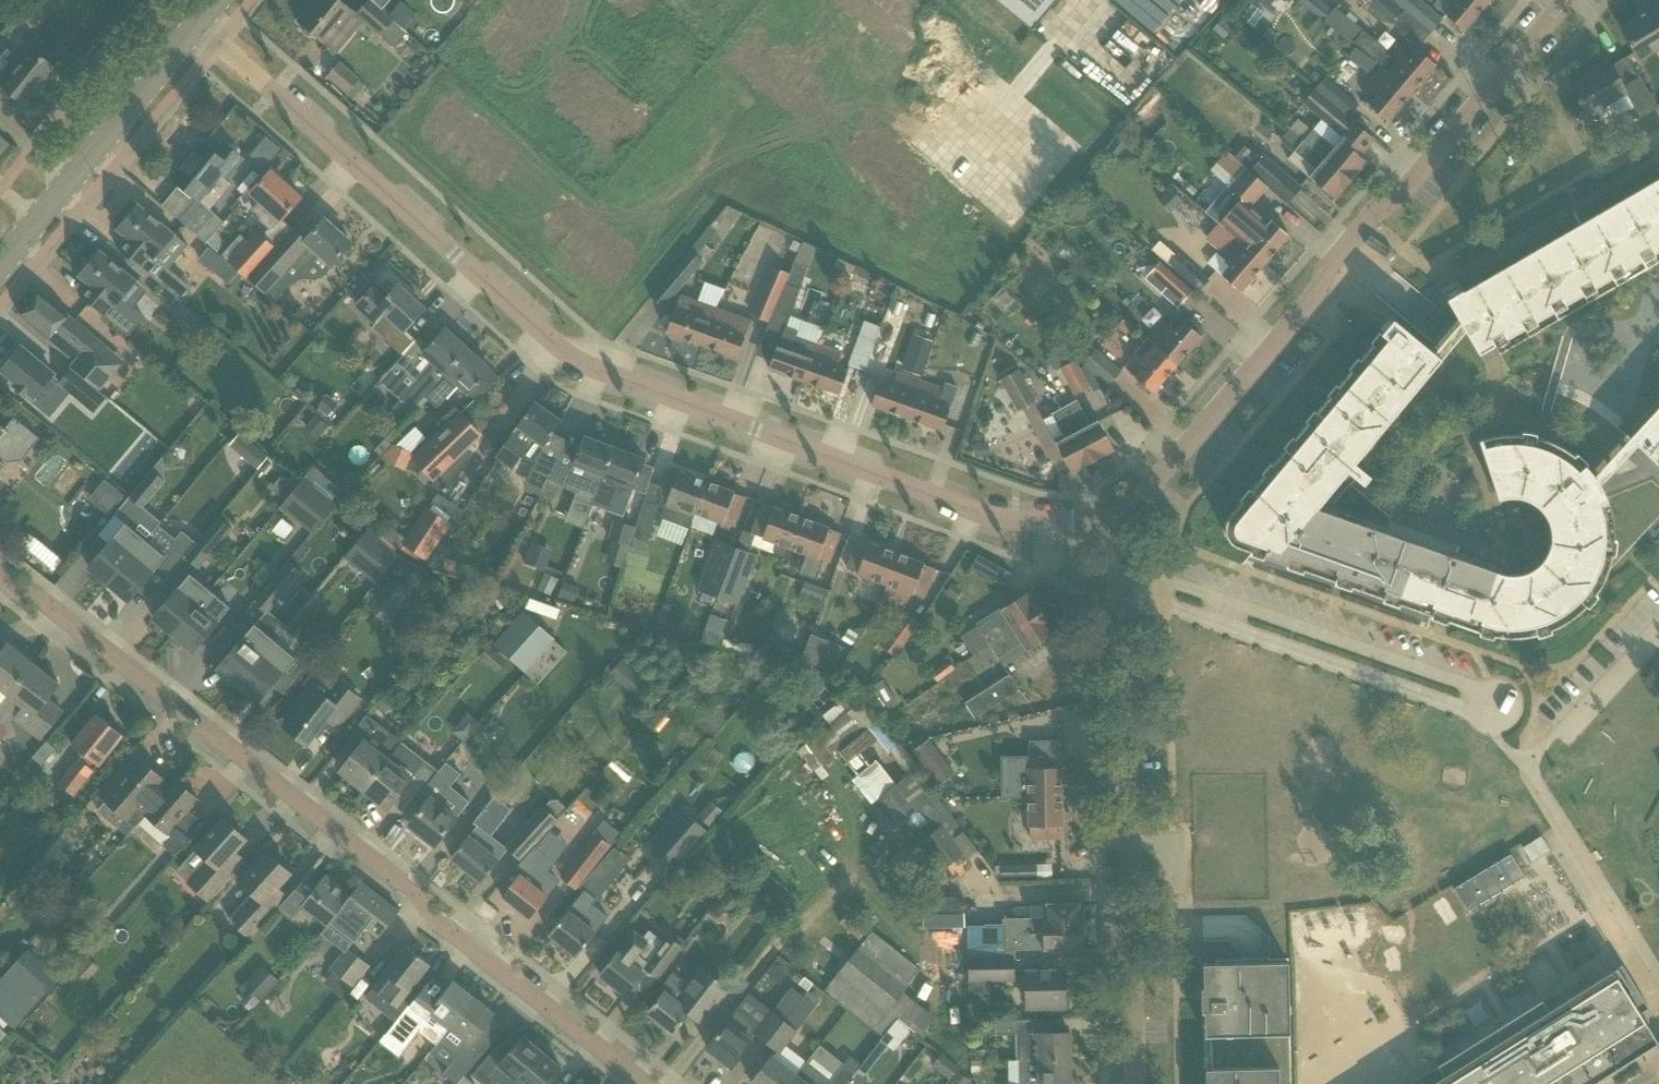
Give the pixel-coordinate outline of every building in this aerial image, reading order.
[(371,0),(369,0),(357,14),(353,10),(341,0),(313,0),(307,6),(309,8),(298,22),(302,26),(301,31),(308,37),(313,35),(325,45),(327,43),(338,52),(364,20),(394,47),(407,32),(371,0)] [(383,10),(392,0),(372,0),(383,10)] [(488,8),(495,13),(504,3),(500,0),(495,0),(488,8)] [(583,13),(594,0),(567,0),(583,13)] [(1030,29),(1055,0),(995,0),(1030,29)] [(1412,93),(1435,64),(1406,40),(1398,49),(1391,58),(1386,53),(1387,51),(1336,8),(1334,11),(1321,0),(1298,0),(1325,22),(1327,20),(1383,67),(1382,68),(1412,93)] [(1392,24),(1404,11),(1392,0),(1378,0),(1372,7),(1392,24)] [(1404,11),(1431,32),(1432,31),(1442,18),(1420,0),(1392,0),(1404,11)] [(1465,32),(1488,3),(1485,0),(1440,0),(1435,6),(1465,32)] [(1621,28),(1641,60),(1658,49),(1658,1),(1646,9),(1648,12),(1621,28)] [(488,8),(480,18),(487,23),(495,13),(488,8)] [(1223,17),(1213,30),(1224,39),(1235,27),(1223,17)] [(476,23),(467,33),(474,38),(482,28),(476,23)] [(1269,27),(1261,35),(1271,43),(1278,35),(1269,27)] [(467,33),(459,43),(466,49),(474,38),(467,33)] [(35,83),(41,87),(56,68),(28,46),(18,58),(7,49),(0,58),(0,84),(0,85),(20,101),(35,83)] [(1356,47),(1348,57),(1349,58),(1368,73),(1376,63),(1357,48),(1356,47)] [(1571,88),(1590,120),(1629,96),(1641,117),(1657,108),(1639,78),(1624,87),(1608,60),(1584,75),(1586,78),(1571,88)] [(361,79),(340,61),(327,77),(347,95),(361,79)] [(1370,106),(1388,122),(1412,93),(1382,68),(1367,86),(1378,96),(1370,106)] [(1326,76),(1317,85),(1319,87),(1351,115),(1358,107),(1359,106),(1326,76)] [(1312,131),(1304,141),(1351,180),(1366,162),(1354,152),(1357,148),(1361,152),(1372,138),(1354,124),(1315,91),(1304,104),(1343,138),(1340,141),(1335,148),(1313,130),(1312,131)] [(779,112),(771,122),(778,128),(786,118),(779,112)] [(759,123),(751,133),(758,138),(766,128),(759,123)] [(751,133),(743,143),(750,148),(758,138),(751,133)] [(1117,138),(1109,148),(1118,156),(1126,146),(1117,138)] [(1304,141),(1295,151),(1315,169),(1308,177),(1318,186),(1335,199),(1351,180),(1304,141)] [(202,144),(173,179),(191,193),(201,202),(201,201),(207,194),(212,188),(220,178),(223,181),(227,176),(242,159),(224,144),(215,154),(202,144)] [(1236,155),(1288,200),(1300,186),(1263,154),(1259,158),(1244,145),(1236,155)] [(1265,264),(1290,236),(1272,221),(1271,222),(1252,205),(1268,187),(1227,151),(1211,169),(1242,196),(1218,223),(1236,239),(1236,238),(1265,264)] [(732,156),(724,166),(731,171),(739,161),(732,156)] [(238,189),(243,193),(259,175),(253,170),(238,189)] [(261,220),(270,228),(275,228),(281,220),(282,221),(302,198),(272,171),(256,189),(251,194),(260,202),(253,209),(261,215),(261,220)] [(720,171),(711,181),(718,186),(726,176),(720,171)] [(1380,333),(1228,519),(1225,529),(1229,540),(1480,635),(1487,637),(1504,637),(1506,638),(1552,633),(1584,609),(1587,606),(1597,597),(1606,575),(1608,572),(1658,516),(1658,423),(1600,486),(1577,455),(1558,445),(1556,444),(1545,440),(1530,434),(1511,435),(1502,435),(1500,436),(1480,441),(1499,500),(1517,498),(1534,504),(1546,516),(1552,532),(1549,550),(1546,557),(1544,560),(1533,570),(1530,571),(1523,574),(1520,575),(1455,553),(1458,545),(1390,521),(1387,529),(1324,507),(1351,474),(1357,466),(1385,433),(1413,399),(1658,262),(1658,174),(1380,333)] [(1170,188),(1158,200),(1170,213),(1183,202),(1170,188)] [(708,200),(699,210),(706,215),(714,205),(708,200)] [(185,222),(208,242),(218,231),(224,224),(202,204),(185,222)] [(122,224),(118,230),(127,238),(118,249),(158,282),(168,269),(188,245),(139,205),(134,210),(129,211),(122,219),(122,224)] [(736,210),(730,205),(718,216),(692,248),(699,254),(707,244),(719,231),(736,210)] [(699,210),(691,220),(698,226),(706,215),(699,210)] [(275,247),(247,277),(265,293),(274,301),(291,282),(319,252),(333,265),(336,261),(352,243),(348,240),(349,236),(344,232),(340,232),(335,228),(329,223),(325,219),(306,241),(292,229),(275,247)] [(240,234),(221,255),(247,278),(247,277),(275,247),(263,235),(256,234),(250,241),(249,242),(242,235),(240,234)] [(1207,262),(1241,292),(1265,264),(1236,238),(1236,239),(1220,257),(1215,253),(1207,262)] [(688,239),(679,249),(686,254),(694,244),(688,239)] [(208,247),(198,260),(229,284),(239,272),(208,247)] [(84,271),(79,276),(89,284),(80,296),(106,317),(114,307),(115,308),(137,282),(100,251),(96,257),(91,257),(84,266),(84,271)] [(651,297),(664,308),(703,261),(691,251),(666,281),(651,297)] [(1168,264),(1198,290),(1208,279),(1177,253),(1168,264)] [(1160,261),(1144,278),(1178,308),(1193,291),(1160,261)] [(856,267),(851,280),(865,285),(870,272),(856,267)] [(754,314),(771,322),(787,284),(785,284),(789,274),(775,268),(754,314)] [(780,338),(777,346),(769,369),(805,381),(818,345),(798,338),(800,332),(787,328),(806,278),(792,273),(787,284),(771,322),(767,333),(780,338)] [(406,329),(425,309),(399,286),(389,297),(376,285),(358,305),(377,322),(372,327),(401,353),(415,338),(406,329)] [(352,287),(346,293),(353,300),(359,294),(352,287)] [(41,293),(21,317),(75,362),(71,367),(100,389),(103,385),(124,360),(65,313),(58,307),(41,293)] [(667,332),(702,345),(716,308),(681,296),(675,310),(667,332)] [(171,304),(168,308),(185,322),(193,312),(182,303),(181,301),(176,297),(171,304)] [(716,308),(702,345),(738,358),(746,335),(751,320),(716,308)] [(849,364),(848,365),(865,371),(865,370),(879,329),(880,327),(864,321),(849,364)] [(1148,340),(1177,365),(1201,337),(1184,321),(1175,331),(1164,321),(1148,340)] [(469,349),(446,329),(406,370),(417,380),(400,399),(413,410),(417,405),(425,397),(469,349)] [(910,350),(928,356),(933,341),(915,335),(910,350)] [(1070,351),(1109,384),(1119,372),(1096,352),(1081,338),(1070,351)] [(1135,377),(1153,393),(1177,365),(1148,340),(1132,358),(1143,368),(1135,377)] [(805,381),(840,394),(848,371),(837,368),(842,353),(818,345),(805,381)] [(21,348),(2,372),(18,385),(16,388),(28,398),(31,395),(34,398),(53,373),(21,348)] [(469,349),(425,397),(428,400),(438,409),(448,399),(446,398),(458,385),(469,394),(476,399),(500,377),(492,370),(469,349)] [(1060,368),(1075,395),(1089,386),(1075,359),(1060,368)] [(1001,380),(1019,411),(1038,400),(1020,369),(1001,380)] [(72,370),(61,383),(94,411),(105,397),(72,370)] [(880,383),(872,405),(907,418),(920,381),(898,373),(893,386),(881,382),(880,383)] [(907,418),(943,430),(951,408),(959,387),(947,382),(944,390),(920,381),(907,418)] [(495,457),(514,468),(530,445),(528,443),(533,437),(545,445),(562,422),(535,402),(521,422),(514,433),(513,432),(495,457)] [(1065,409),(1093,462),(1114,450),(1099,421),(1090,426),(1077,402),(1065,409)] [(1589,484),(1590,486),(1594,492),(1637,447),(1658,467),(1658,407),(1589,484)] [(1056,443),(1072,473),(1093,462),(1065,409),(1053,415),(1066,438),(1056,443)] [(414,457),(433,478),(433,484),(447,493),(472,456),(466,450),(482,435),(461,413),(414,457)] [(315,415),(304,428),(317,439),(328,426),(315,415)] [(8,462),(21,460),(40,437),(32,431),(21,444),(0,426),(0,456),(8,462)] [(395,428),(384,440),(393,444),(395,445),(398,441),(403,436),(395,428)] [(240,433),(229,446),(240,455),(251,443),(240,433)] [(573,465),(567,482),(580,486),(580,487),(576,498),(593,504),(614,448),(584,437),(573,465)] [(383,453),(393,444),(384,440),(378,446),(375,449),(381,455),(383,453)] [(988,441),(972,444),(974,458),(991,455),(988,441)] [(614,448),(593,504),(623,515),(634,487),(635,487),(638,479),(638,478),(645,460),(614,448)] [(538,459),(532,473),(547,480),(554,467),(552,466),(538,459)] [(541,495),(540,497),(551,503),(566,473),(554,467),(547,480),(541,495)] [(650,482),(641,513),(656,518),(659,507),(664,509),(664,510),(661,517),(688,527),(691,520),(693,521),(695,512),(696,511),(707,483),(669,468),(662,487),(650,482)] [(165,481),(152,470),(129,497),(142,508),(165,481)] [(312,532),(334,505),(303,479),(281,506),(312,532)] [(696,511),(695,512),(697,513),(718,521),(734,527),(745,497),(707,483),(696,511)] [(775,553),(787,558),(791,547),(802,519),(764,504),(754,533),(776,541),(775,553)] [(404,545),(426,560),(450,523),(428,509),(404,545)] [(185,557),(197,568),(231,528),(218,517),(197,543),(185,557)] [(609,539),(630,546),(633,536),(636,526),(615,519),(609,539)] [(801,573),(817,579),(825,559),(829,561),(840,533),(802,519),(791,547),(808,553),(801,573)] [(109,585),(146,540),(126,524),(89,568),(109,585)] [(166,557),(155,570),(166,579),(185,557),(197,543),(182,531),(176,539),(172,544),(174,546),(166,557)] [(397,556),(367,531),(345,557),(376,582),(397,556)] [(21,543),(54,570),(55,570),(63,559),(29,533),(21,543)] [(155,570),(166,557),(146,540),(109,585),(129,601),(155,570)] [(703,591),(701,599),(715,605),(718,597),(737,547),(718,540),(701,590),(703,591)] [(849,569),(886,583),(897,554),(859,540),(849,569)] [(531,541),(523,562),(546,571),(554,549),(531,541)] [(737,547),(718,597),(738,605),(756,555),(737,547)] [(886,583),(924,597),(934,569),(897,554),(886,583)] [(978,554),(971,567),(985,574),(992,562),(978,554)] [(446,558),(443,568),(477,578),(481,568),(447,558),(446,558)] [(255,601),(268,612),(301,572),(288,561),(255,601)] [(174,635),(210,591),(190,574),(154,618),(174,635)] [(564,581),(559,595),(574,600),(579,587),(564,581)] [(800,593),(800,594),(821,602),(826,590),(806,581),(800,593)] [(391,584),(369,604),(385,621),(407,601),(391,584)] [(194,652),(231,607),(210,591),(174,635),(194,652)] [(1000,608),(976,623),(991,646),(1042,612),(1029,592),(1002,610),(1000,608)] [(554,640),(555,639),(523,611),(494,644),(525,672),(548,647),(554,640)] [(881,646),(895,656),(919,623),(905,612),(881,646)] [(997,657),(1003,666),(1055,633),(1042,612),(991,646),(997,657)] [(275,641),(255,624),(218,668),(238,685),(275,641)] [(849,629),(842,640),(852,647),(859,636),(849,629)] [(801,659),(834,672),(843,647),(811,634),(801,659)] [(554,640),(548,647),(560,659),(567,651),(554,640)] [(238,685),(258,702),(295,658),(275,641),(238,685)] [(1,705),(33,664),(7,643),(0,652),(0,705),(1,705)] [(489,645),(478,657),(488,666),(498,654),(489,645)] [(606,675),(639,694),(650,676),(617,656),(606,675)] [(931,673),(937,681),(956,669),(949,660),(931,673)] [(15,717),(43,739),(59,718),(44,706),(60,685),(33,664),(1,705),(15,716),(15,717)] [(281,724),(307,744),(331,713),(342,722),(338,727),(339,728),(352,711),(362,699),(342,681),(321,664),(305,683),(310,687),(281,724)] [(985,690),(966,702),(974,717),(1008,695),(1020,689),(1010,673),(1004,678),(985,690)] [(1244,719),(1205,719),(1205,736),(1244,735),(1247,901),(1256,901),(1252,734),(1293,734),(1292,718),(1254,719),(1253,690),(1244,690),(1244,719)] [(385,693),(376,704),(387,713),(396,701),(385,693)] [(799,702),(784,708),(792,728),(807,722),(799,702)] [(832,726),(817,738),(833,757),(871,727),(877,722),(859,702),(830,725),(832,726)] [(661,708),(646,726),(653,731),(667,714),(661,708)] [(341,771),(364,789),(397,747),(402,742),(367,714),(349,738),(350,738),(353,734),(363,742),(341,771)] [(74,746),(83,753),(59,784),(73,795),(123,734),(98,715),(74,746)] [(877,722),(871,727),(889,750),(907,773),(916,765),(880,720),(877,722)] [(635,745),(648,750),(653,737),(639,732),(635,745)] [(1293,734),(1252,734),(1256,901),(1296,900),(1293,734)] [(1244,735),(1205,736),(1208,902),(1247,901),(1244,735)] [(929,740),(913,752),(925,768),(941,757),(929,740)] [(1029,755),(1001,756),(1001,799),(1030,798),(1061,797),(1060,757),(1060,740),(1029,740),(1029,755)] [(46,741),(32,757),(42,765),(56,749),(46,741)] [(364,789),(388,808),(411,779),(423,789),(439,771),(425,760),(426,759),(412,748),(412,749),(402,742),(397,747),(364,789)] [(107,802),(99,811),(128,836),(135,827),(136,828),(139,824),(146,816),(145,816),(171,786),(141,759),(105,800),(107,802)] [(922,841),(942,870),(964,853),(969,859),(979,852),(940,801),(941,800),(917,768),(895,784),(876,760),(868,766),(857,775),(852,779),(900,840),(918,827),(920,829),(929,823),(935,832),(922,841)] [(427,803),(410,825),(421,833),(418,837),(430,847),(433,843),(435,845),(469,801),(451,786),(460,774),(446,762),(439,771),(423,789),(424,789),(419,796),(427,803)] [(176,780),(171,786),(145,816),(146,816),(172,839),(164,847),(175,856),(204,823),(189,810),(198,800),(176,780)] [(1030,798),(1030,838),(1062,838),(1061,797),(1030,798)] [(532,847),(532,848),(558,819),(557,818),(566,807),(559,799),(551,800),(545,807),(543,805),(506,846),(521,860),(532,847)] [(697,816),(709,826),(722,812),(711,801),(697,816)] [(652,852),(671,868),(705,830),(686,813),(652,852)] [(188,882),(210,901),(245,862),(234,852),(246,839),(224,819),(196,848),(209,859),(188,882)] [(478,826),(452,858),(482,882),(507,850),(490,836),(478,826)] [(562,877),(575,888),(577,885),(578,886),(614,847),(597,833),(562,877)] [(1550,850),(1540,836),(1522,847),(1532,862),(1550,850)] [(520,875),(503,898),(529,919),(546,897),(556,884),(548,877),(556,867),(536,851),(527,863),(530,865),(521,876),(520,875)] [(242,904),(229,919),(250,938),(278,909),(281,905),(288,898),(277,888),(291,873),(269,853),(254,869),(251,866),(238,881),(252,893),(246,899),(242,904)] [(1514,883),(1525,877),(1511,854),(1453,888),(1454,890),(1467,912),(1514,883)] [(741,881),(755,892),(768,876),(754,866),(741,881)] [(998,876),(1035,876),(1036,866),(995,866),(995,873),(998,876)] [(288,898),(281,905),(286,909),(283,913),(301,927),(313,911),(328,924),(331,921),(351,895),(325,875),(318,885),(308,876),(302,883),(297,888),(288,898)] [(331,921),(356,941),(366,928),(379,938),(399,911),(361,882),(351,895),(331,921)] [(578,899),(550,935),(577,956),(595,933),(606,918),(594,908),(599,901),(600,900),(585,889),(578,899)] [(717,905),(724,911),(732,910),(741,899),(730,890),(717,905)] [(922,898),(923,929),(964,927),(963,897),(922,898)] [(1003,925),(1003,950),(1005,950),(1015,950),(1021,950),(1060,950),(1083,949),(1083,918),(1082,918),(1082,904),(1060,904),(1044,904),(1030,905),(1030,918),(1005,918),(1003,918),(1003,925)] [(985,925),(967,926),(968,958),(985,958),(985,925)] [(985,925),(985,958),(1003,958),(1005,958),(1005,950),(1003,950),(1003,925),(985,925)] [(911,1030),(923,1040),(939,1020),(903,992),(905,989),(906,988),(906,987),(921,969),(873,931),(858,950),(840,972),(826,990),(883,1036),(897,1018),(911,1030)] [(613,989),(623,996),(625,994),(627,996),(648,970),(658,978),(682,949),(669,938),(656,954),(642,942),(643,940),(635,933),(621,950),(623,951),(620,955),(618,953),(601,975),(615,986),(613,989)] [(385,973),(365,997),(395,1022),(416,996),(409,991),(430,965),(406,946),(384,973),(385,973)] [(344,978),(359,958),(346,948),(331,969),(344,978)] [(61,978),(29,949),(0,980),(0,1016),(14,1029),(61,978)] [(968,958),(969,980),(1015,980),(1015,958),(1005,958),(1003,958),(985,958),(968,958)] [(1202,965),(1202,989),(1203,1013),(1204,1070),(1204,1083),(1292,1083),(1291,1068),(1290,1035),(1289,963),(1204,965),(1202,965)] [(1658,1043),(1640,1014),(1649,1008),(1622,965),(1587,987),(1580,976),(1408,1083),(1594,1083),(1658,1043)] [(649,1013),(674,1033),(687,1015),(699,1025),(727,989),(701,969),(689,984),(674,973),(659,991),(664,994),(649,1013)] [(266,970),(248,990),(251,992),(261,1001),(279,980),(266,970)] [(1027,973),(1028,1007),(1065,1006),(1064,972),(1027,973)] [(449,988),(434,976),(391,1028),(410,1043),(419,1031),(436,1045),(439,1040),(451,1028),(473,998),(453,983),(449,988)] [(805,976),(798,985),(808,992),(814,983),(805,976)] [(738,1008),(707,1047),(732,1067),(752,1041),(751,1041),(756,1034),(767,1043),(783,1022),(786,1018),(803,996),(792,987),(772,1014),(771,1013),(769,1015),(746,998),(738,1008)] [(458,1054),(463,1048),(465,1050),(494,1014),(473,998),(451,1028),(439,1040),(458,1054)] [(825,1029),(840,1009),(827,1000),(813,1020),(825,1029)] [(883,1037),(880,1040),(888,1046),(892,1049),(901,1043),(911,1030),(897,1018),(883,1036),(883,1037)] [(1041,1020),(994,1020),(995,1034),(1017,1034),(1018,1059),(1071,1057),(1070,1033),(1061,1033),(1041,1033),(1041,1020)] [(783,1022),(767,1043),(780,1053),(786,1045),(796,1032),(783,1023),(783,1022)] [(499,1083),(516,1083),(546,1049),(535,1040),(532,1043),(524,1036),(507,1056),(496,1047),(472,1075),(482,1083),(495,1083),(497,1082),(499,1083)] [(880,1040),(860,1065),(869,1071),(888,1046),(880,1040)] [(458,1054),(444,1072),(457,1083),(476,1059),(465,1050),(463,1048),(458,1054)] [(562,1068),(553,1061),(556,1057),(546,1049),(516,1083),(549,1083),(562,1068)] [(932,1065),(950,1079),(959,1067),(941,1053),(932,1065)] [(753,1083),(790,1083),(797,1075),(774,1056),(766,1066),(752,1083),(753,1083)] [(1071,1057),(1018,1059),(1018,1083),(1004,1083),(1071,1083),(1071,1057)] [(855,1073),(843,1063),(830,1080),(808,1062),(790,1083),(846,1083),(855,1073)] [(979,1062),(971,1062),(971,1074),(979,1074),(979,1062)] [(949,1083),(968,1083),(970,1081),(959,1072),(949,1083)] [(866,1081),(855,1073),(846,1083),(864,1083),(866,1081)]
